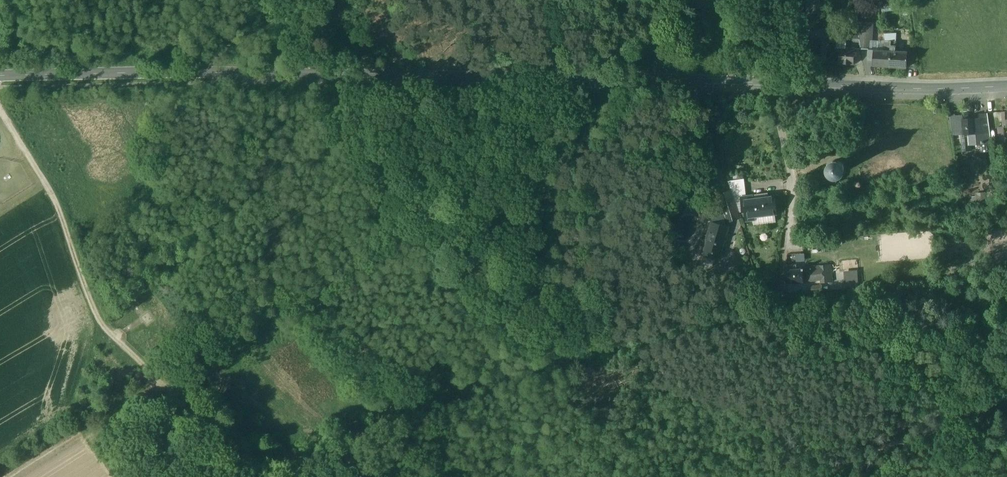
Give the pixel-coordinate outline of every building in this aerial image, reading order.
[(857,21),(858,33),(860,42),(861,50),(868,50),(868,49),(871,49),(872,23),(857,21)] [(846,32),(838,32),(836,47),(835,51),(839,51),(840,47),(843,47),(844,41),(846,41),(846,32)] [(891,41),(895,42),(895,33),(884,34),(885,42),(891,41)] [(843,47),(840,47),(839,51),(839,63),(853,64),(854,48),(843,47)] [(885,51),(873,50),(871,49),(868,49),(868,50),(867,60),(873,60),(873,66),(890,67),(890,51),(885,51)] [(894,51),(890,51),(890,67),(906,68),(907,52),(894,51)] [(982,132),(969,133),(970,143),(982,142),(982,143),(984,143),(984,142),(991,142),(988,114),(980,115),(980,119),(981,119),(982,132)] [(980,119),(968,120),(967,115),(963,115),(963,117),(964,133),(969,133),(982,132),(981,119),(980,119)] [(963,117),(950,118),(952,134),(961,133),(964,133),(963,117)] [(969,133),(964,133),(961,133),(963,150),(970,150),(970,143),(969,133)] [(844,171),(844,168),(844,165),(842,162),(839,161),(836,160),(833,161),(830,162),(829,165),(828,168),(829,171),(830,174),(833,176),(836,176),(839,176),(842,174),(844,171)] [(744,179),(728,181),(731,190),(732,196),(745,194),(744,179)] [(732,196),(731,190),(718,194),(727,222),(740,219),(732,196)] [(752,196),(742,197),(743,212),(745,211),(747,221),(755,220),(754,217),(752,199),(752,196)] [(752,199),(754,217),(774,214),(776,214),(774,196),(752,199)] [(774,214),(754,217),(755,220),(755,224),(775,222),(774,214)] [(724,219),(714,216),(712,222),(722,225),(724,219)] [(722,225),(712,222),(705,247),(704,247),(702,253),(720,259),(722,252),(721,252),(728,227),(722,225)] [(829,265),(803,268),(804,270),(803,270),(804,281),(821,279),(821,282),(832,281),(831,266),(829,266),(829,265)] [(788,269),(786,269),(787,282),(804,281),(803,270),(804,270),(803,268),(797,268),(788,269)] [(857,273),(845,274),(845,281),(857,280),(857,273)]
